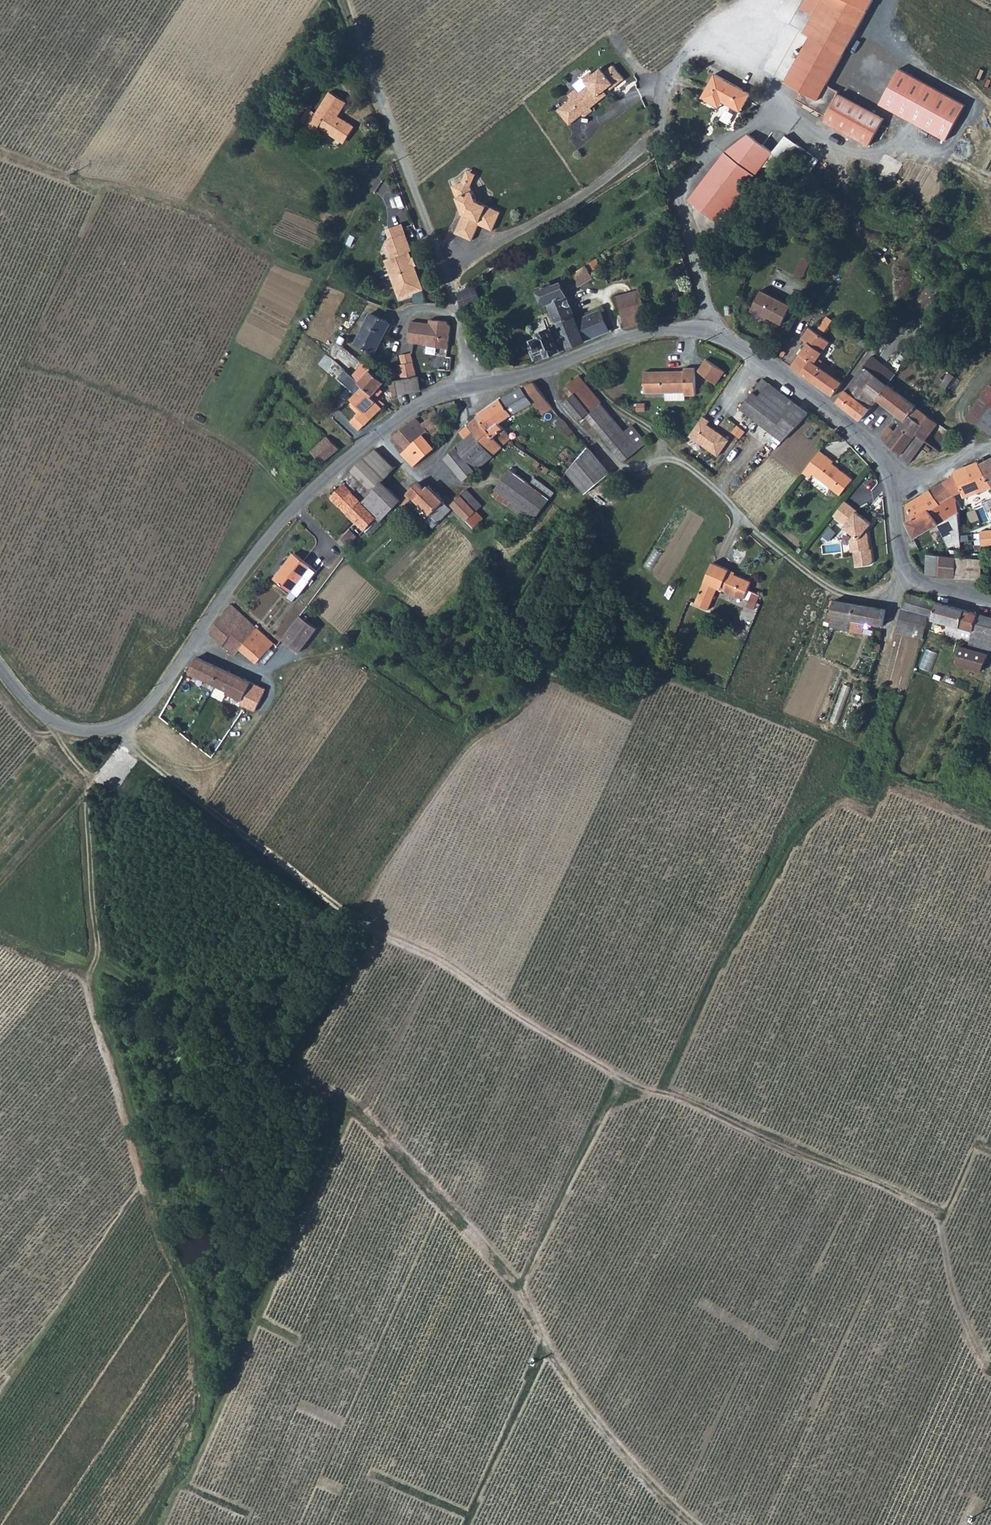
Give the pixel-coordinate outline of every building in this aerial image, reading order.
[(800,5),(815,13),(805,31),(812,35),(787,81),(819,98),(873,0),(802,0),(800,5)] [(624,78),(613,64),(605,71),(601,67),(594,73),(592,70),(584,77),(589,84),(580,92),(577,88),(569,94),(572,98),(584,112),(586,115),(594,109),(592,106),(608,93),(606,89),(610,86),(614,83),(616,85),(624,78)] [(964,105),(901,70),(882,103),(946,138),(964,105)] [(704,96),(718,104),(721,98),(726,101),(740,108),(743,102),(747,104),(754,93),(717,72),(704,96)] [(800,89),(795,98),(811,107),(816,98),(800,89)] [(327,120),(322,128),(341,140),(346,140),(353,129),(352,124),(338,115),(347,101),(332,92),(318,114),(327,120)] [(884,117),(840,94),(827,119),(868,144),(884,117)] [(584,112),(572,98),(559,109),(571,123),(584,112)] [(726,101),(721,98),(718,104),(723,107),(726,101)] [(327,120),(318,114),(311,110),(303,122),(319,131),(322,128),(327,120)] [(689,198),(719,221),(763,163),(774,149),(751,132),(726,152),(689,198)] [(774,149),(763,163),(791,160),(797,153),(808,161),(814,153),(787,132),(774,149)] [(479,174),(470,169),(464,180),(467,179),(471,181),(472,185),(479,174)] [(464,180),(453,185),(463,213),(454,231),(471,240),(479,224),(492,230),(501,212),(478,201),(472,185),(471,181),(467,179),(464,180)] [(388,261),(403,299),(426,290),(417,267),(415,267),(412,260),(415,259),(411,249),(402,224),(388,228),(392,239),(387,247),(391,257),(392,259),(388,261)] [(812,280),(818,261),(800,256),(795,275),(812,280)] [(595,268),(603,263),(601,257),(592,263),(595,268)] [(592,270),(589,265),(573,274),(576,279),(592,270)] [(629,275),(613,279),(617,293),(633,288),(629,275)] [(549,302),(556,321),(576,313),(563,281),(555,285),(552,282),(540,287),(546,303),(549,302)] [(476,284),(458,290),(464,305),(482,299),(476,284)] [(930,286),(915,294),(923,307),(937,298),(930,286)] [(621,308),(645,301),(641,288),(618,294),(621,308)] [(792,303),(762,288),(753,308),(782,323),(792,303)] [(623,313),(647,307),(645,301),(621,308),(623,313)] [(650,320),(647,307),(623,313),(626,326),(650,320)] [(578,318),(586,339),(610,329),(602,309),(578,318)] [(534,359),(586,339),(578,318),(576,313),(556,321),(559,327),(554,329),(553,327),(539,332),(540,335),(533,338),(536,348),(531,350),(534,359)] [(391,324),(372,314),(356,344),(375,354),(391,324)] [(447,346),(450,324),(446,319),(430,317),(429,321),(411,319),(408,340),(426,342),(426,343),(447,346)] [(814,360),(820,365),(824,360),(820,357),(831,341),(811,327),(803,337),(810,342),(793,366),(804,374),(814,360)] [(399,363),(401,377),(416,374),(412,351),(401,353),(402,362),(399,363)] [(723,367),(706,355),(699,366),(699,371),(713,381),(723,367)] [(429,365),(446,367),(447,358),(430,357),(429,365)] [(824,368),(820,365),(814,360),(804,374),(815,381),(824,368)] [(834,367),(828,362),(824,360),(820,365),(824,368),(815,381),(832,393),(842,380),(831,372),(834,367)] [(952,363),(940,383),(954,391),(965,370),(952,363)] [(353,377),(364,386),(373,395),(386,382),(364,364),(353,377)] [(862,418),(879,398),(891,383),(865,364),(838,401),(862,418)] [(685,369),(645,370),(646,391),(668,390),(669,396),(687,395),(687,393),(697,393),(696,365),(685,365),(685,369)] [(625,430),(602,402),(603,400),(580,373),(569,383),(575,391),(591,410),(586,414),(625,459),(639,447),(625,430)] [(417,375),(416,374),(401,377),(389,379),(389,380),(390,384),(392,387),(395,393),(419,389),(417,375)] [(742,405),(772,430),(785,416),(760,394),(770,382),(764,377),(763,378),(742,405)] [(928,394),(934,387),(929,382),(926,385),(923,383),(924,381),(920,378),(915,384),(928,394)] [(535,380),(502,397),(513,413),(534,400),(544,413),(553,406),(535,380)] [(760,394),(785,416),(796,403),(770,382),(760,394)] [(990,382),(966,414),(990,432),(990,382)] [(904,418),(900,424),(914,435),(930,414),(899,389),(891,383),(879,398),(904,418)] [(382,408),(372,397),(373,395),(364,386),(351,399),(363,411),(351,422),(360,431),(382,408)] [(575,391),(565,401),(580,419),(586,414),(591,410),(575,391)] [(372,397),(382,408),(385,406),(373,395),(372,397)] [(502,397),(478,414),(502,443),(503,444),(509,439),(513,436),(500,421),(513,413),(502,397)] [(458,407),(455,398),(433,406),(438,414),(458,407)] [(796,403),(785,416),(772,430),(783,439),(808,413),(796,403)] [(428,438),(444,432),(438,414),(433,406),(433,404),(425,409),(429,417),(421,422),(416,416),(391,434),(404,449),(423,432),(428,438)] [(478,414),(468,423),(474,430),(484,442),(491,451),(502,443),(478,414)] [(569,436),(573,431),(558,414),(553,419),(569,436)] [(711,419),(705,414),(691,434),(719,454),(730,437),(709,422),(711,419)] [(930,414),(914,435),(912,438),(922,446),(926,440),(940,450),(955,433),(930,414)] [(466,437),(474,430),(468,423),(462,428),(462,432),(466,437)] [(639,447),(646,441),(647,440),(633,423),(625,430),(639,447)] [(912,438),(914,435),(900,424),(888,440),(902,452),(912,438)] [(484,442),(474,430),(466,437),(446,456),(465,478),(477,468),(467,456),(484,442)] [(414,465),(435,445),(428,438),(423,432),(404,449),(401,452),(414,465)] [(322,463),(340,450),(327,436),(311,451),(322,463)] [(909,462),(922,446),(912,438),(902,452),(900,454),(909,462)] [(477,468),(494,455),(491,451),(484,442),(467,456),(477,468)] [(610,471),(589,446),(568,472),(585,494),(610,471)] [(838,457),(824,446),(807,467),(814,473),(817,470),(844,492),(856,476),(836,459),(838,457)] [(368,453),(352,469),(373,490),(382,480),(391,471),(388,469),(391,463),(375,447),(368,453)] [(983,470),(990,466),(990,456),(984,459),(982,456),(977,458),(977,460),(983,470)] [(983,470),(977,460),(967,464),(978,491),(990,486),(990,485),(983,470)] [(955,470),(956,474),(963,490),(965,496),(978,491),(967,464),(955,470)] [(512,498),(524,508),(535,517),(549,498),(509,467),(496,485),(512,498)] [(363,500),(373,490),(352,469),(342,479),(345,482),(332,495),(365,527),(376,514),(363,500)] [(956,474),(945,480),(954,495),(963,490),(956,474)] [(377,513),(381,517),(398,500),(400,498),(382,480),(373,490),(363,500),(376,514),(377,513)] [(407,490),(414,498),(425,487),(418,480),(407,490)] [(945,480),(931,489),(940,503),(954,495),(945,480)] [(445,501),(428,484),(425,487),(414,498),(421,504),(427,510),(422,515),(427,519),(445,501)] [(466,486),(450,502),(466,518),(476,509),(475,508),(472,504),(468,500),(474,494),(466,486)] [(937,524),(929,510),(940,503),(931,489),(905,504),(906,523),(914,537),(937,524)] [(403,495),(400,498),(398,500),(402,505),(407,499),(403,495)] [(963,509),(954,495),(940,503),(929,510),(937,524),(938,527),(943,535),(949,546),(955,543),(957,546),(961,544),(960,541),(958,520),(957,512),(963,509)] [(507,503),(519,514),(524,508),(512,498),(507,503)] [(860,508),(847,498),(836,513),(848,522),(846,524),(856,533),(852,538),(853,549),(872,547),(870,532),(867,530),(874,521),(859,509),(860,508)] [(451,507),(445,501),(427,519),(432,525),(451,507)] [(421,504),(416,509),(422,515),(427,510),(421,504)] [(350,527),(340,538),(347,545),(358,534),(350,527)] [(981,545),(990,544),(990,527),(980,529),(981,532),(981,538),(981,545)] [(872,547),(853,549),(855,564),(869,563),(873,559),(872,547)] [(292,591),(303,576),(312,565),(295,552),(275,578),(292,591)] [(940,574),(941,554),(927,553),(925,572),(940,574)] [(955,575),(957,555),(941,554),(940,574),(955,575)] [(961,556),(957,555),(955,575),(981,578),(983,557),(961,556)] [(739,591),(747,595),(754,580),(731,570),(732,567),(715,560),(697,601),(710,606),(719,586),(738,594),(739,591)] [(298,596),(310,581),(303,576),(292,591),(298,596)] [(269,590),(261,605),(257,602),(250,614),(264,622),(279,595),(269,590)] [(906,592),(902,608),(928,615),(932,617),(937,601),(906,592)] [(850,619),(882,624),(885,609),(834,601),(831,615),(828,614),(826,621),(832,622),(832,626),(848,629),(850,619)] [(937,601),(932,617),(932,618),(972,630),(967,646),(990,653),(990,616),(937,601)] [(255,632),(258,629),(233,604),(210,634),(222,645),(223,644),(235,655),(239,650),(255,632)] [(902,608),(899,618),(926,624),(928,615),(902,608)] [(317,629),(300,616),(282,640),(299,652),(317,629)] [(897,630),(922,636),(926,624),(899,618),(897,630)] [(258,629),(255,632),(270,647),(273,643),(258,629)] [(270,647),(255,632),(239,650),(255,664),(269,648),(270,647)] [(985,653),(960,647),(956,666),(981,671),(985,653)] [(920,669),(932,671),(936,651),(924,649),(920,669)] [(242,704),(247,706),(250,700),(245,697),(251,683),(249,682),(223,669),(197,658),(190,672),(228,690),(222,702),(219,701),(217,706),(221,708),(221,710),(225,712),(228,712),(234,714),(237,709),(239,710),(242,704)] [(250,700),(257,703),(264,689),(251,683),(245,697),(250,700)]
